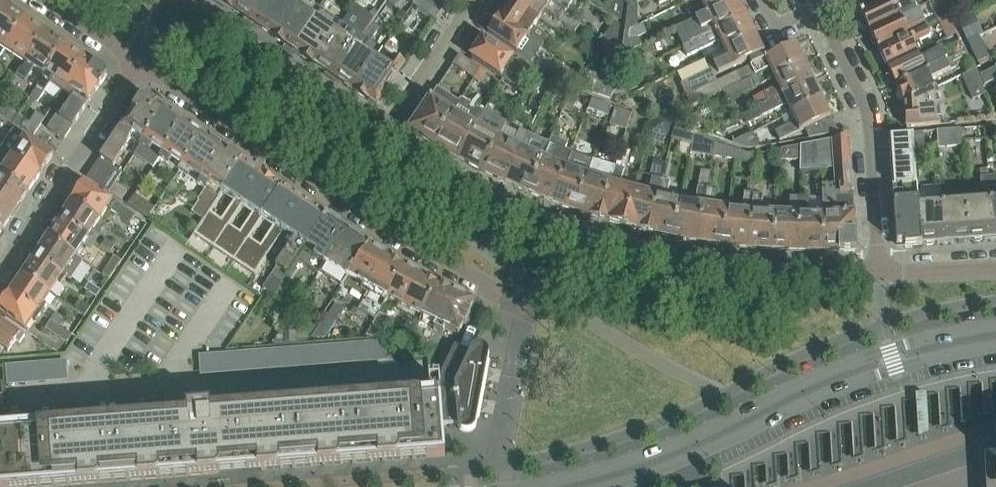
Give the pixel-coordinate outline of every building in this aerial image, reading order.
[(218,0),(232,9),(238,0),(218,0)] [(268,0),(238,0),(232,9),(253,23),(268,0)] [(298,0),(268,0),(253,23),(273,37),(298,0)] [(321,9),(307,0),(298,0),(273,37),(294,50),(321,9)] [(434,0),(416,0),(413,5),(435,19),(444,6),(434,0)] [(512,0),(509,0),(505,6),(505,9),(501,16),(543,44),(548,37),(533,27),(539,18),(512,0)] [(548,0),(512,0),(539,18),(544,11),(578,33),(583,25),(564,13),(565,11),(548,0)] [(565,11),(572,0),(548,0),(565,11)] [(623,0),(612,0),(606,9),(620,19),(623,0)] [(675,29),(676,30),(680,38),(710,23),(715,31),(715,33),(747,17),(739,0),(737,0),(693,22),(692,20),(679,27),(675,29)] [(688,11),(692,20),(693,22),(737,0),(699,0),(702,4),(688,11)] [(860,13),(862,17),(860,20),(863,25),(866,25),(869,32),(915,9),(911,0),(909,0),(895,7),(891,0),(886,0),(862,12),(860,13)] [(938,0),(933,0),(929,2),(937,20),(946,16),(938,0)] [(637,25),(636,2),(628,7),(624,31),(629,29),(629,30),(633,28),(633,27),(637,25)] [(342,23),(314,64),(335,78),(362,37),(372,23),(375,17),(355,4),(342,23)] [(25,18),(23,16),(23,14),(17,11),(15,11),(6,5),(0,13),(0,46),(4,49),(25,18)] [(878,49),(925,26),(917,8),(915,9),(869,32),(871,36),(870,39),(873,44),(876,45),(878,49)] [(314,64),(342,23),(321,9),(294,50),(314,64)] [(499,15),(488,32),(531,61),(543,44),(501,16),(499,15)] [(954,32),(946,16),(937,20),(945,36),(954,32)] [(723,50),(754,35),(755,35),(754,32),(755,29),(752,23),(750,23),(747,17),(715,33),(715,31),(700,38),(682,47),(687,56),(719,41),(723,50)] [(24,62),(45,31),(44,30),(43,27),(38,23),(35,24),(25,18),(4,49),(24,62)] [(616,45),(619,25),(614,21),(603,38),(606,40),(606,39),(616,45)] [(362,37),(335,78),(355,91),(382,50),(370,42),(380,28),(372,23),(362,37)] [(925,26),(878,49),(887,67),(917,52),(913,44),(930,36),(925,26)] [(641,45),(637,37),(628,38),(629,30),(629,29),(624,31),(621,55),(641,45)] [(44,76),(65,44),(64,43),(63,40),(58,37),(55,38),(45,31),(24,62),(44,76)] [(762,53),(763,53),(754,35),(723,50),(727,58),(713,65),(718,75),(749,60),(751,65),(765,58),(762,53)] [(988,57),(978,36),(968,41),(977,62),(988,57)] [(504,70),(512,58),(514,55),(485,37),(483,40),(480,38),(475,47),(477,49),(472,57),(523,89),(526,82),(518,78),(518,79),(504,70)] [(606,40),(602,62),(613,69),(617,47),(616,47),(616,45),(606,39),(606,40)] [(958,41),(950,45),(955,56),(964,52),(958,41)] [(63,91),(85,58),(83,56),(83,54),(78,51),(76,51),(65,44),(44,76),(30,97),(37,102),(49,82),(63,91)] [(773,76),(804,62),(795,44),(765,58),(751,65),(717,81),(686,97),(691,106),(722,91),(727,100),(760,84),(755,75),(770,69),(773,76)] [(896,86),(947,60),(942,49),(920,60),(917,52),(887,67),(888,69),(887,72),(889,77),(892,78),(896,86)] [(377,106),(404,65),(382,50),(355,91),(377,106)] [(933,87),(930,80),(950,71),(949,70),(957,66),(957,65),(968,60),(964,52),(955,56),(947,60),(896,86),(905,103),(937,87),(933,87)] [(480,68),(460,54),(453,65),(473,79),(480,68)] [(64,139),(107,77),(105,71),(85,58),(63,91),(72,97),(59,117),(56,115),(47,128),(64,139)] [(602,62),(591,79),(610,90),(613,69),(602,62)] [(768,102),(813,80),(810,74),(811,72),(808,65),(805,64),(804,62),(773,76),(778,86),(764,92),(768,102)] [(995,79),(995,69),(995,67),(979,75),(980,76),(978,77),(982,86),(995,79)] [(980,76),(979,75),(976,68),(962,75),(972,99),(985,93),(982,86),(978,77),(980,76)] [(717,81),(711,69),(680,84),(686,97),(717,81)] [(637,87),(630,72),(617,78),(616,87),(628,91),(637,87)] [(610,90),(591,79),(586,90),(610,99),(613,92),(610,90)] [(790,113),(822,97),(821,95),(822,92),(819,86),(816,85),(813,80),(768,102),(757,107),(757,108),(742,114),(746,124),(786,104),(790,113)] [(540,81),(534,94),(543,98),(549,87),(549,86),(540,81)] [(542,101),(551,106),(558,92),(549,87),(543,98),(542,101)] [(941,123),(938,87),(937,87),(905,103),(906,126),(941,123)] [(459,103),(446,94),(437,88),(409,129),(434,144),(459,103)] [(570,96),(565,109),(581,115),(586,102),(570,96)] [(100,158),(87,177),(109,193),(122,173),(112,167),(134,134),(143,140),(163,111),(156,106),(157,104),(146,97),(140,98),(132,110),(131,111),(100,158)] [(838,132),(831,116),(822,97),(790,113),(781,118),(786,126),(775,132),(779,141),(805,129),(809,137),(838,132)] [(484,111),(474,106),(461,99),(459,103),(434,144),(447,151),(458,158),(484,111)] [(592,99),(588,110),(607,117),(611,106),(592,99)] [(13,122),(18,115),(0,103),(0,114),(13,122)] [(626,130),(631,113),(615,108),(609,124),(626,130)] [(484,111),(458,158),(465,162),(466,162),(480,170),(482,171),(499,138),(500,138),(501,136),(507,123),(484,110),(484,111)] [(143,140),(133,155),(152,168),(159,158),(182,123),(181,123),(180,119),(175,116),(172,117),(166,113),(163,111),(143,140)] [(13,122),(34,136),(46,119),(36,112),(29,122),(18,115),(13,122)] [(181,166),(201,136),(200,133),(195,129),(192,130),(182,123),(159,158),(168,164),(171,160),(181,166)] [(692,145),(695,134),(674,128),(671,139),(692,145)] [(53,155),(25,136),(14,129),(1,147),(41,174),(53,155)] [(500,138),(482,171),(495,177),(505,182),(528,133),(519,129),(514,142),(501,136),(500,138)] [(961,146),(960,129),(935,131),(937,147),(961,146)] [(759,147),(752,132),(732,142),(748,148),(754,148),(759,147)] [(528,133),(505,182),(512,185),(528,192),(549,143),(528,133)] [(918,201),(914,149),(912,133),(889,135),(894,212),(895,225),(896,245),(904,244),(905,247),(922,246),(921,244),(922,244),(918,201)] [(695,134),(692,145),(690,153),(713,156),(715,143),(695,134)] [(221,193),(242,161),(230,153),(228,155),(220,149),(219,146),(214,142),(211,143),(201,136),(181,166),(178,171),(207,190),(210,186),(221,193)] [(857,251),(849,137),(821,141),(822,170),(833,169),(834,186),(822,186),(822,199),(822,251),(857,251)] [(549,143),(528,192),(541,198),(552,202),(571,152),(565,150),(568,145),(552,139),(550,144),(549,143)] [(822,170),(821,141),(800,144),(800,146),(800,156),(800,171),(822,170)] [(738,150),(715,143),(713,156),(736,160),(738,150)] [(800,156),(800,146),(780,150),(779,158),(800,156)] [(1,147),(0,149),(0,173),(28,192),(41,174),(1,147)] [(629,151),(621,148),(615,167),(624,170),(629,151)] [(738,150),(736,160),(750,162),(751,153),(747,153),(738,150)] [(571,152),(552,202),(575,211),(594,161),(571,152)] [(192,235),(212,248),(262,174),(242,161),(221,193),(192,235)] [(594,161),(575,211),(576,211),(591,216),(598,219),(615,167),(594,161)] [(623,226),(633,189),(619,185),(624,170),(615,167),(598,219),(608,222),(623,226)] [(154,181),(160,172),(152,168),(146,176),(154,181)] [(16,211),(28,192),(0,173),(0,200),(16,211)] [(262,174),(212,248),(232,262),(282,188),(262,174)] [(992,238),(988,196),(987,187),(986,176),(980,176),(981,187),(965,188),(965,198),(969,240),(972,240),(974,242),(980,241),(982,239),(992,238)] [(986,176),(987,187),(995,186),(995,180),(995,176),(986,176)] [(647,232),(661,179),(652,177),(648,193),(633,189),(623,226),(640,230),(647,232)] [(661,179),(647,232),(657,234),(671,237),(680,200),(666,198),(670,182),(661,179)] [(134,215),(83,181),(71,199),(100,219),(108,208),(129,222),(134,215)] [(172,181),(166,190),(173,195),(179,186),(172,181)] [(753,194),(746,248),(772,250),(776,213),(761,212),(762,195),(764,183),(755,182),(753,194)] [(696,241),(707,189),(698,187),(694,203),(680,200),(671,237),(686,240),(696,241)] [(254,275),(302,201),(284,189),(282,188),(232,262),(253,276),(254,275)] [(721,245),(727,208),(713,206),(716,190),(707,189),(696,241),(705,243),(721,245)] [(746,248),(753,194),(744,193),(742,210),(727,208),(721,245),(737,247),(746,248)] [(134,195),(128,204),(147,217),(153,208),(134,195)] [(776,213),(772,250),(797,251),(798,197),(790,197),(790,203),(776,201),(776,213)] [(798,197),(797,251),(822,251),(822,199),(798,197)] [(969,240),(965,198),(941,200),(945,242),(955,241),(958,243),(964,242),(966,240),(969,240)] [(87,238),(100,219),(71,199),(58,218),(87,238)] [(3,230),(16,211),(0,200),(0,228),(3,230)] [(945,242),(941,200),(918,201),(922,244),(924,244),(926,245),(932,245),(934,243),(945,242)] [(275,289),(299,254),(325,216),(302,201),(254,275),(275,289)] [(320,269),(346,230),(340,226),(326,217),(325,216),(299,254),(300,255),(297,259),(319,273),(322,270),(320,269)] [(87,238),(58,218),(46,236),(75,256),(87,238)] [(342,285),(369,245),(346,230),(320,269),(322,270),(319,273),(341,286),(342,285)] [(46,236),(33,255),(62,275),(70,280),(83,261),(75,256),(46,236)] [(105,239),(100,246),(109,252),(114,246),(105,239)] [(385,299),(401,266),(400,264),(394,260),(391,260),(390,260),(372,249),(373,248),(369,245),(342,285),(382,308),(386,299),(385,299)] [(62,275),(33,255),(21,273),(50,293),(62,275)] [(115,256),(103,273),(110,278),(116,268),(122,261),(115,256)] [(419,322),(437,285),(436,285),(435,283),(428,280),(426,280),(425,280),(425,279),(403,267),(401,266),(385,299),(386,299),(395,304),(392,308),(403,314),(419,322)] [(50,293),(21,273),(8,292),(41,314),(45,306),(42,304),(50,293)] [(101,291),(89,283),(85,290),(96,297),(101,291)] [(469,313),(474,303),(460,296),(452,292),(450,291),(449,289),(442,286),(440,287),(437,285),(419,322),(426,326),(444,334),(446,329),(458,334),(463,324),(465,325),(471,314),(469,313)] [(8,292),(0,304),(0,314),(25,331),(32,319),(36,321),(41,314),(8,292)] [(65,319),(55,313),(51,320),(60,326),(65,319)] [(378,339),(390,320),(379,313),(366,335),(378,339)] [(1,354),(4,350),(7,352),(15,340),(19,343),(25,334),(13,326),(0,317),(0,356),(1,354)] [(72,335),(60,326),(51,320),(46,328),(63,341),(68,340),(72,335)] [(314,329),(297,330),(280,332),(272,344),(305,342),(314,329)] [(53,349),(41,341),(36,350),(53,349)] [(0,436),(0,486),(41,486),(40,486),(39,477),(66,475),(67,484),(66,484),(66,485),(101,482),(100,481),(99,472),(126,470),(127,479),(126,479),(126,481),(160,478),(160,476),(159,476),(159,467),(186,465),(187,474),(186,474),(186,476),(215,473),(243,471),(261,470),(282,468),(282,466),(292,466),(292,468),(312,466),(312,464),(322,463),(322,465),(342,464),(342,462),(352,461),(352,463),(372,461),(372,459),(382,459),(382,461),(402,459),(402,457),(412,456),(412,458),(437,456),(445,456),(443,438),(442,425),(457,424),(457,425),(459,428),(461,430),(465,432),(468,432),(471,431),(474,428),(476,425),(489,356),(488,352),(487,350),(485,347),(483,346),(480,345),(478,345),(476,346),(475,346),(473,347),(472,348),(472,349),(470,353),(454,345),(438,379),(438,380),(438,381),(439,392),(440,399),(420,401),(259,413),(256,413),(239,415),(230,415),(211,417),(210,407),(186,409),(186,414),(186,415),(187,421),(165,423),(2,436),(0,436)] [(52,388),(63,388),(63,351),(51,351),(52,388)] [(67,356),(68,378),(80,378),(80,356),(67,356)] [(986,368),(968,371),(951,375),(934,379),(917,384),(900,389),(883,394),(866,400),(855,404),(843,409),(831,413),(820,419),(808,424),(800,428),(791,432),(781,437),(775,440),(770,443),(765,445),(761,448),(756,450),(751,453),(747,455),(743,457),(738,459),(734,460),(730,462),(733,470),(725,470),(726,486),(995,486),(995,367),(986,368)] [(0,423),(6,422),(8,422),(7,405),(6,405),(6,406),(4,406),(0,407),(0,423)]
